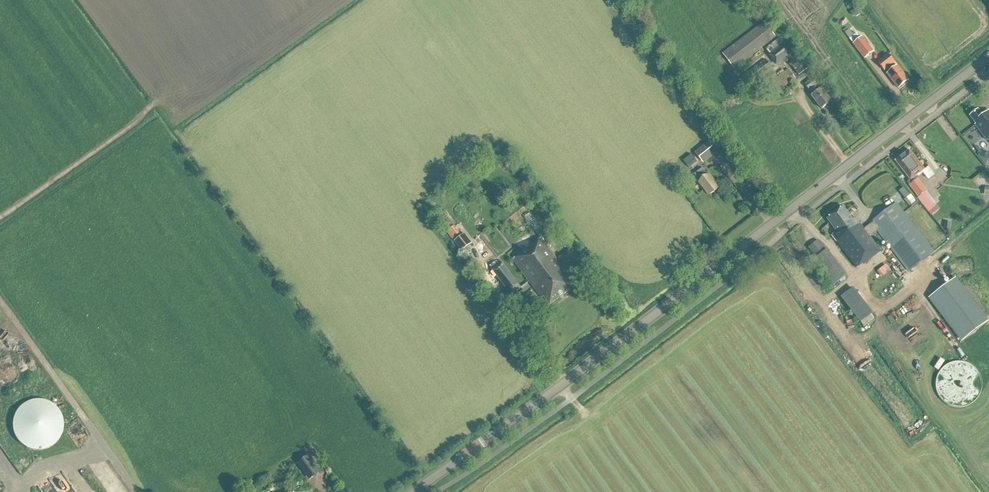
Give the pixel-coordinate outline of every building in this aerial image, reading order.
[(860,14),(856,9),(850,13),(853,16),(857,17),(860,14)] [(734,69),(776,38),(764,22),(722,53),(734,69)] [(862,36),(859,38),(856,33),(854,35),(849,29),(845,33),(853,43),(852,44),(864,59),(874,52),(862,36)] [(790,53),(793,51),(790,47),(791,46),(783,36),(766,49),(770,54),(769,55),(776,65),(791,54),(790,53)] [(895,67),(894,65),(895,63),(888,54),(877,62),(884,72),(886,71),(888,73),(886,74),(898,89),(909,81),(897,65),(895,67)] [(750,90),(774,70),(765,59),(741,78),(750,90)] [(799,75),(808,68),(803,60),(793,67),(799,75)] [(776,93),(796,78),(788,69),(769,83),(776,93)] [(821,89),(814,79),(806,85),(809,90),(813,87),(817,92),(812,96),(821,109),(831,102),(822,89),(821,89)] [(978,110),(970,116),(976,124),(975,125),(987,141),(988,139),(988,111),(983,116),(978,110)] [(703,164),(719,151),(711,140),(695,153),(703,164)] [(977,146),(975,148),(988,164),(988,162),(988,153),(982,151),(982,152),(977,146)] [(911,181),(924,171),(909,151),(896,161),(911,181)] [(691,155),(683,161),(689,169),(697,162),(691,155)] [(710,195),(718,189),(702,168),(695,174),(710,195)] [(919,197),(927,191),(917,179),(910,185),(919,197)] [(904,200),(909,206),(916,201),(911,194),(904,200)] [(933,253),(895,203),(871,222),(872,223),(864,229),(855,218),(853,220),(843,207),(827,219),(837,232),(832,236),(856,268),(863,263),(864,264),(881,252),(870,237),(878,231),(909,272),(933,253)] [(473,243),(466,233),(456,241),(463,251),(473,243)] [(541,239),(513,260),(542,298),(544,297),(550,305),(576,285),(541,239)] [(826,250),(825,250),(818,240),(808,248),(816,258),(813,260),(832,286),(846,275),(826,250)] [(502,261),(491,270),(512,296),(522,288),(502,261)] [(885,266),(878,271),(882,277),(889,272),(885,266)] [(956,277),(929,298),(962,341),(988,321),(956,277)] [(860,322),(872,313),(853,288),(841,298),(860,322)] [(952,403),(980,397),(974,371),(965,373),(965,372),(957,374),(957,373),(953,373),(955,379),(947,381),(952,403)] [(25,403),(14,439),(54,451),(68,408),(37,398),(34,406),(25,403)] [(308,480),(320,472),(309,454),(296,463),(308,480)]
